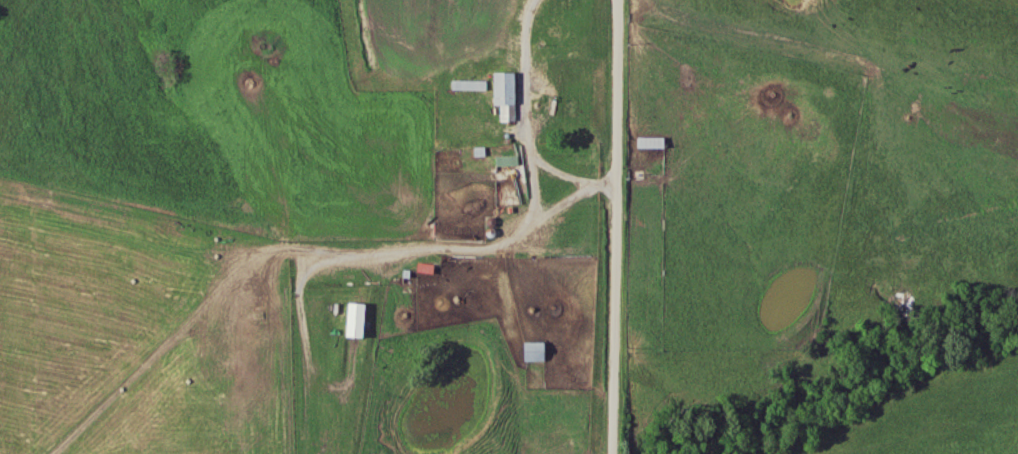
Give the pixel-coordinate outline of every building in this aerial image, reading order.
[(514,71),(494,71),(494,105),(500,105),(500,120),(514,120),(514,71)] [(451,90),(486,90),(486,79),(451,79),(451,90)] [(637,147),(664,147),(664,138),(637,138),(637,147)] [(525,174),(525,139),(494,139),(494,174),(525,174)] [(510,180),(496,180),(496,203),(510,203),(510,180)] [(363,304),(348,302),(341,335),(356,338),(363,304)] [(524,360),(544,360),(544,341),(524,341),(524,360)]
